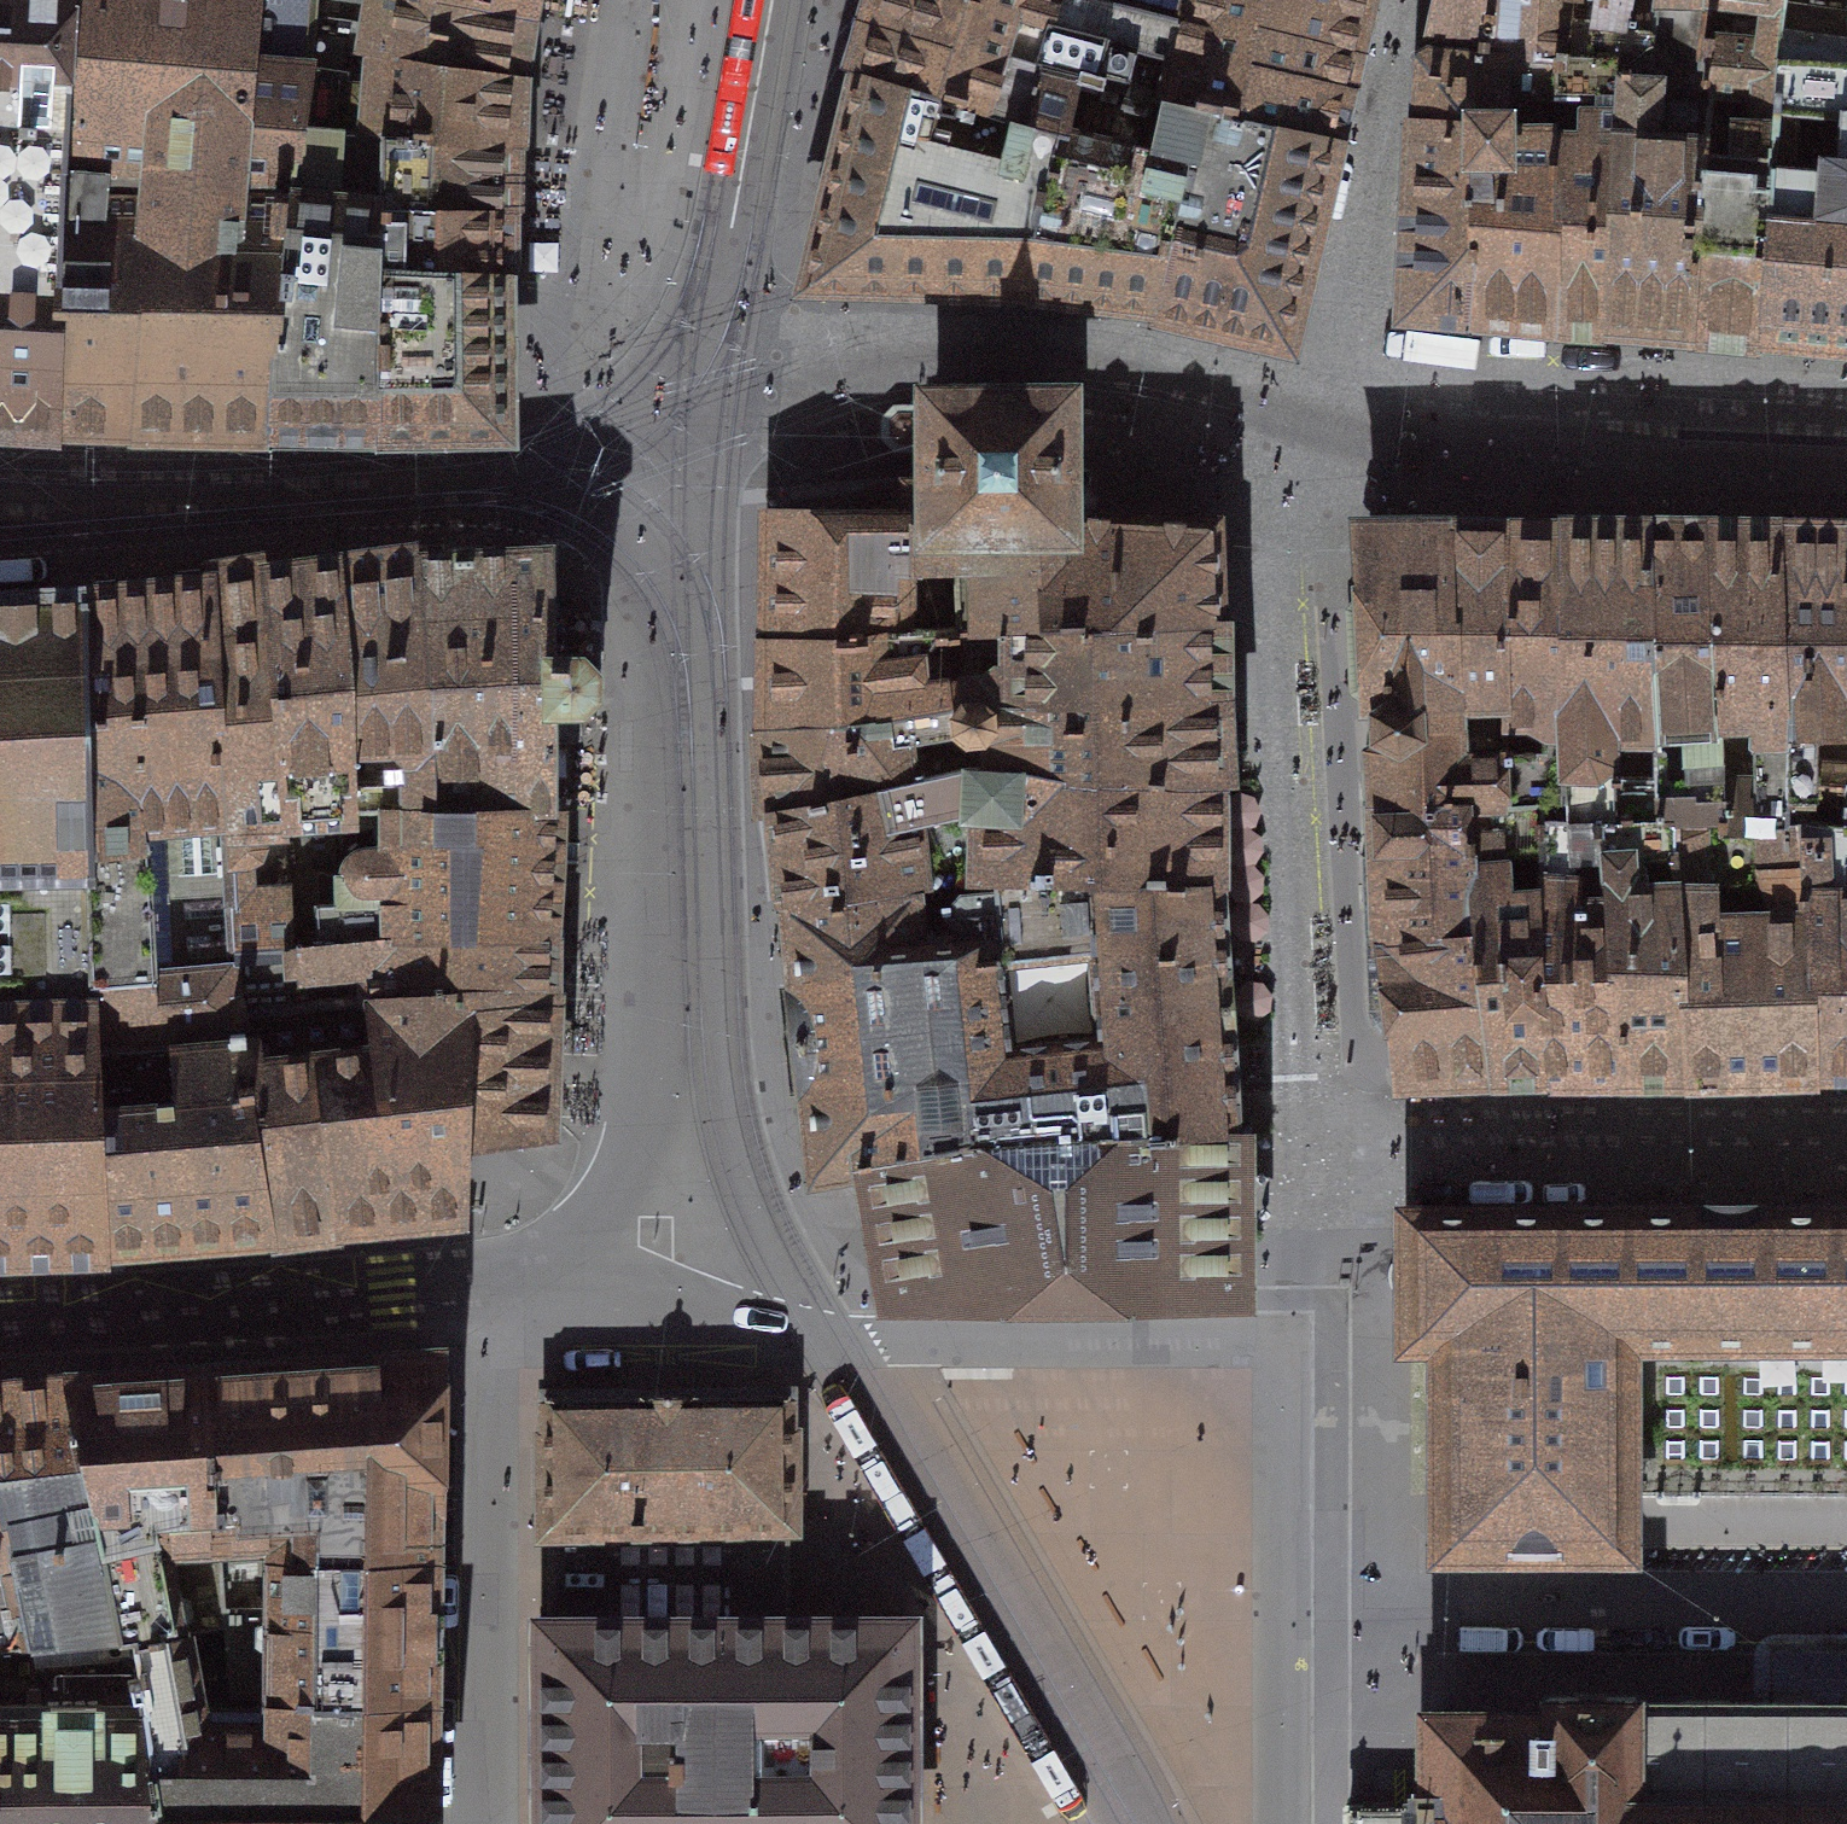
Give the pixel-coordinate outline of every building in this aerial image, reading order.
[(54,423),(63,170),(66,170),(76,0),(0,0),(0,420),(54,423)] [(266,429),(286,232),(301,126),(309,70),(313,33),(316,0),(76,0),(66,170),(63,170),(54,423),(126,426),(159,427),(266,429)] [(313,33),(352,39),(350,56),(504,79),(508,47),(513,15),(449,0),(316,0),(313,33)] [(513,15),(515,0),(449,0),(513,15)] [(990,0),(881,0),(874,23),(859,75),(1026,125),(1044,72),(1082,80),(1124,87),(1122,93),(1149,98),(1331,138),(1343,89),(1176,47),(1033,12),(990,0)] [(1033,12),(1176,47),(1188,0),(990,0),(1033,12)] [(1365,0),(1188,0),(1176,47),(1343,89),(1360,20),(1365,0)] [(1537,0),(1448,0),(1436,50),(1475,52),(1530,55),(1537,0)] [(1597,0),(1537,0),(1530,55),(1557,57),(1589,58),(1597,0)] [(1589,58),(1620,58),(1620,52),(1653,52),(1658,0),(1597,0),(1589,58)] [(1608,319),(1649,322),(1690,326),(1693,294),(1709,98),(1709,91),(1708,78),(1702,59),(1702,35),(1707,6),(1666,0),(1658,0),(1653,52),(1620,52),(1620,58),(1608,319)] [(1780,0),(1708,0),(1707,6),(1702,35),(1702,59),(1708,78),(1709,91),(1709,98),(1693,294),(1690,326),(1726,329),(1761,332),(1776,64),(1785,1),(1780,0)] [(1846,339),(1846,0),(1785,0),(1785,1),(1776,64),(1761,332),(1818,337),(1846,339)] [(352,39),(313,33),(309,70),(301,126),(286,232),(266,429),(320,429),(374,431),(380,269),(382,208),(385,140),(342,134),(350,56),(352,39)] [(1443,309),(1473,311),(1475,52),(1436,50),(1431,67),(1425,66),(1423,102),(1421,121),(1419,121),(1416,123),(1414,124),(1411,126),(1410,128),(1408,131),(1407,133),(1406,136),(1406,139),(1406,143),(1406,146),(1408,149),(1409,149),(1410,151),(1411,152),(1412,154),(1414,156),(1415,157),(1417,158),(1419,159),(1422,160),(1415,282),(1413,307),(1443,309)] [(1530,55),(1475,52),(1473,311),(1514,314),(1555,318),(1557,57),(1530,55)] [(502,110),(504,79),(350,56),(342,134),(385,140),(385,138),(500,141),(502,110)] [(1589,58),(1557,57),(1555,318),(1581,318),(1608,319),(1620,58),(1589,58)] [(1068,136),(1082,80),(1044,72),(1026,125),(859,75),(856,85),(858,85),(851,116),(849,115),(847,125),(849,125),(841,155),(839,155),(837,164),(841,165),(834,196),(829,195),(807,286),(1021,291),(1058,133),(1068,136)] [(1124,87),(1082,80),(1068,136),(1058,133),(1021,291),(1154,308),(1189,160),(1156,151),(1161,121),(1144,117),(1149,98),(1122,93),(1124,87)] [(1331,138),(1149,98),(1144,117),(1161,121),(1156,151),(1189,160),(1154,308),(1284,338),(1331,138)] [(385,140),(382,208),(497,210),(499,176),(500,141),(385,138),(385,140)] [(382,208),(380,269),(498,275),(497,242),(497,210),(382,208)] [(380,269),(374,431),(500,430),(499,359),(499,342),(499,332),(497,332),(497,323),(497,313),(499,313),(498,275),(380,269)] [(1066,398),(931,400),(931,402),(931,431),(931,433),(933,433),(934,459),(934,486),(939,485),(939,525),(956,525),(1094,527),(1095,524),(1097,497),(1088,486),(1077,486),(1067,486),(1066,458),(1065,431),(1067,431),(1066,398)] [(931,431),(931,402),(913,402),(903,410),(903,423),(913,431),(931,431)] [(782,521),(775,642),(879,634),(947,631),(957,631),(953,569),(954,568),(955,566),(956,565),(956,563),(957,562),(958,559),(958,556),(958,552),(956,525),(939,525),(939,485),(934,486),(910,487),(910,493),(873,494),(872,521),(827,521),(782,521)] [(1094,527),(956,525),(958,552),(958,556),(958,559),(957,562),(956,563),(956,565),(955,566),(954,568),(953,569),(957,631),(1045,630),(1212,623),(1210,577),(1208,530),(1187,529),(1139,526),(1105,524),(1095,524),(1094,527)] [(1505,824),(1505,807),(1509,801),(1507,753),(1506,718),(1508,718),(1509,535),(1462,535),(1413,535),(1373,535),(1373,563),(1373,588),(1350,610),(1355,691),(1374,707),(1376,738),(1381,741),(1385,782),(1386,797),(1386,800),(1470,809),(1471,828),(1505,824)] [(1536,536),(1509,535),(1508,718),(1506,718),(1507,753),(1509,801),(1543,800),(1544,812),(1566,811),(1565,751),(1566,723),(1562,537),(1536,536)] [(1606,537),(1562,537),(1566,723),(1565,751),(1566,811),(1567,821),(1604,821),(1659,819),(1659,780),(1650,537),(1606,537)] [(1678,538),(1650,537),(1659,780),(1659,819),(1676,819),(1726,818),(1722,758),(1719,758),(1706,538),(1678,538)] [(1742,539),(1706,538),(1719,758),(1722,758),(1726,818),(1726,831),(1774,832),(1775,823),(1790,824),(1790,807),(1790,799),(1794,792),(1791,744),(1787,702),(1779,540),(1742,539)] [(1779,540),(1787,702),(1791,744),(1794,792),(1790,799),(1790,807),(1804,808),(1846,812),(1846,541),(1814,541),(1779,540)] [(551,595),(550,548),(484,552),(419,555),(422,583),(436,805),(480,804),(552,805),(552,737),(576,736),(576,713),(581,713),(599,695),(599,671),(582,653),(552,653),(551,595)] [(422,583),(419,555),(379,560),(339,565),(351,743),(352,807),(436,805),(422,583)] [(351,743),(339,565),(303,571),(267,575),(285,809),(289,874),(293,947),(323,944),(317,874),(337,873),(333,807),(352,807),(351,743)] [(235,952),(293,947),(289,874),(285,809),(267,575),(239,580),(211,585),(235,952)] [(90,1011),(92,1049),(231,1038),(246,1037),(242,1010),(235,952),(211,585),(149,592),(87,600),(91,869),(90,1011)] [(21,1246),(105,1243),(105,1242),(226,1233),(273,1230),(248,1093),(241,1094),(231,1038),(92,1049),(90,1011),(91,869),(87,600),(15,603),(0,604),(0,1246),(21,1246)] [(1045,630),(957,631),(947,631),(950,688),(943,688),(943,707),(952,706),(1213,696),(1212,660),(1212,623),(1045,630)] [(879,634),(775,642),(774,685),(773,727),(943,707),(943,688),(950,688),(947,631),(879,634)] [(1143,784),(1218,786),(1215,741),(1213,696),(952,706),(943,707),(773,727),(769,727),(770,736),(772,736),(774,773),(776,809),(775,809),(775,813),(969,771),(989,770),(1002,771),(1021,772),(1053,777),(1067,781),(1143,784)] [(1218,835),(1218,786),(1143,784),(1067,781),(1053,777),(1021,772),(1002,771),(989,770),(969,771),(775,813),(780,861),(785,909),(939,882),(956,881),(1030,879),(1218,884),(1218,835)] [(1391,939),(1479,932),(1476,902),(1471,828),(1470,809),(1386,800),(1385,812),(1375,823),(1376,839),(1387,850),(1388,864),(1391,939)] [(1544,812),(1543,800),(1509,801),(1505,807),(1505,824),(1471,828),(1476,902),(1479,932),(1499,1069),(1525,1068),(1550,1067),(1540,913),(1540,903),(1545,895),(1547,876),(1546,823),(1544,817),(1544,812)] [(317,874),(323,944),(366,938),(412,936),(473,932),(546,933),(550,869),(554,805),(552,805),(480,804),(436,805),(352,807),(333,807),(337,873),(317,874)] [(1753,1067),(1817,1066),(1804,808),(1790,807),(1790,824),(1775,823),(1774,832),(1726,831),(1726,818),(1676,819),(1678,888),(1690,1068),(1753,1067)] [(1804,808),(1817,1066),(1846,1066),(1846,812),(1804,808)] [(1587,1067),(1623,1068),(1614,942),(1607,871),(1604,821),(1567,821),(1566,811),(1544,812),(1544,817),(1546,823),(1547,876),(1545,895),(1540,903),(1540,913),(1550,1067),(1587,1067)] [(1656,1068),(1690,1068),(1678,888),(1676,819),(1659,819),(1604,821),(1607,871),(1614,942),(1623,1068),(1656,1068)] [(939,882),(785,909),(787,928),(793,986),(792,986),(797,1040),(803,1093),(806,1093),(814,1178),(843,1172),(875,1164),(874,1160),(1004,1139),(1233,1125),(1229,1064),(1232,1064),(1228,1005),(1225,946),(1221,947),(1218,884),(1030,879),(956,881),(939,882)] [(235,952),(242,1010),(393,996),(470,989),(549,988),(549,961),(550,933),(546,933),(473,932),(412,936),(366,938),(323,944),(293,947),(235,952)] [(1499,1069),(1479,932),(1391,939),(1407,1073),(1453,1071),(1499,1069)] [(467,1144),(545,1135),(547,1062),(549,988),(470,989),(393,996),(242,1010),(246,1037),(231,1038),(241,1094),(248,1093),(273,1230),(369,1218),(465,1206),(467,1144)] [(874,1160),(875,1164),(897,1291),(936,1291),(988,1291),(1026,1290),(1066,1290),(1105,1290),(1145,1289),(1196,1289),(1235,1289),(1233,1125),(1004,1139),(874,1160)] [(1411,1213),(1410,1216),(1410,1224),(1411,1224),(1410,1265),(1410,1293),(1410,1328),(1410,1336),(1412,1339),(1443,1339),(1442,1538),(1441,1538),(1441,1546),(1442,1547),(1442,1548),(1443,1549),(1444,1550),(1626,1550),(1626,1538),(1625,1538),(1626,1513),(1626,1339),(1680,1340),(1700,1340),(1700,1341),(1712,1341),(1712,1339),(1751,1339),(1751,1341),(1763,1341),(1763,1340),(1846,1340),(1846,1213),(1770,1213),(1770,1212),(1765,1212),(1765,1209),(1696,1209),(1696,1212),(1692,1212),(1692,1214),(1552,1214),(1492,1214),(1492,1213),(1411,1213)] [(267,1553),(427,1555),(429,1455),(430,1356),(319,1363),(209,1371),(225,1605),(266,1606),(267,1553)] [(138,1634),(139,1639),(227,1625),(225,1605),(209,1371),(137,1376),(65,1380),(98,1512),(125,1635),(138,1634)] [(21,1641),(23,1672),(142,1662),(139,1639),(138,1634),(125,1635),(98,1512),(65,1380),(0,1388),(0,1643),(21,1641)] [(668,1391),(544,1393),(545,1532),(614,1530),(727,1527),(791,1526),(791,1390),(668,1391)] [(614,1530),(613,1626),(728,1626),(728,1576),(727,1527),(614,1530)] [(426,1626),(427,1555),(267,1553),(266,1606),(225,1605),(227,1625),(231,1696),(426,1697),(426,1626)] [(139,1639),(142,1662),(149,1704),(148,1704),(164,1823),(424,1823),(424,1781),(426,1697),(231,1696),(227,1625),(139,1639)] [(544,1626),(545,1823),(907,1823),(907,1747),(906,1626),(728,1626),(613,1626),(544,1626)] [(142,1662),(23,1672),(21,1641),(0,1643),(0,1823),(164,1823),(148,1704),(149,1704),(142,1662)] [(1430,1717),(1430,1794),(1415,1794),(1415,1804),(1406,1804),(1406,1807),(1360,1807),(1360,1805),(1348,1805),(1348,1807),(1347,1807),(1347,1823),(1846,1823),(1846,1701),(1840,1701),(1636,1701),(1636,1697),(1548,1697),(1548,1700),(1545,1700),(1545,1717),(1430,1717)]
